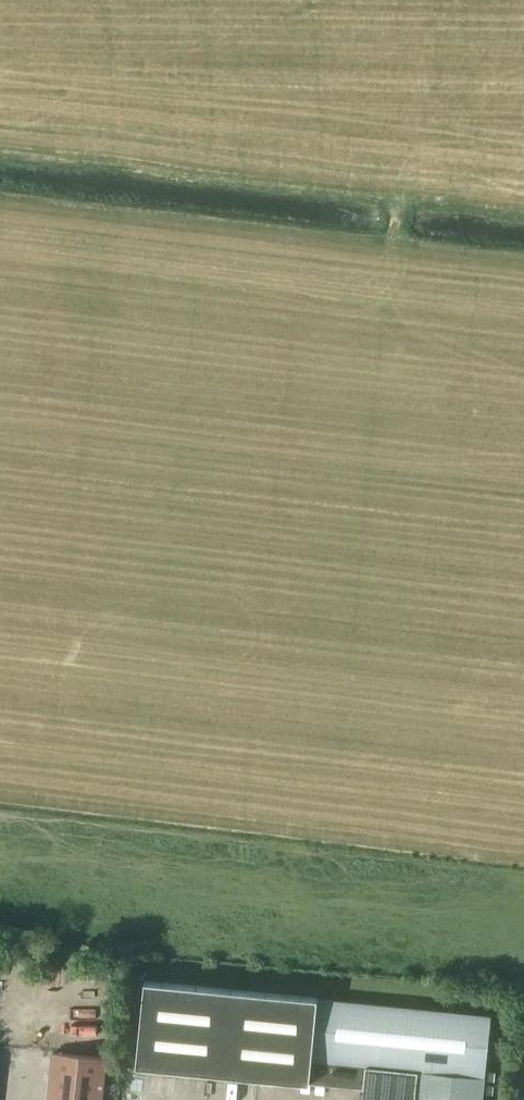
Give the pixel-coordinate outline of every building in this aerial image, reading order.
[(136,1066),(364,1087),(362,1099),(482,1099),(485,1077),(491,1015),(317,998),(144,981),(136,1066)] [(106,1058),(53,1052),(48,1099),(101,1099),(106,1058)]
